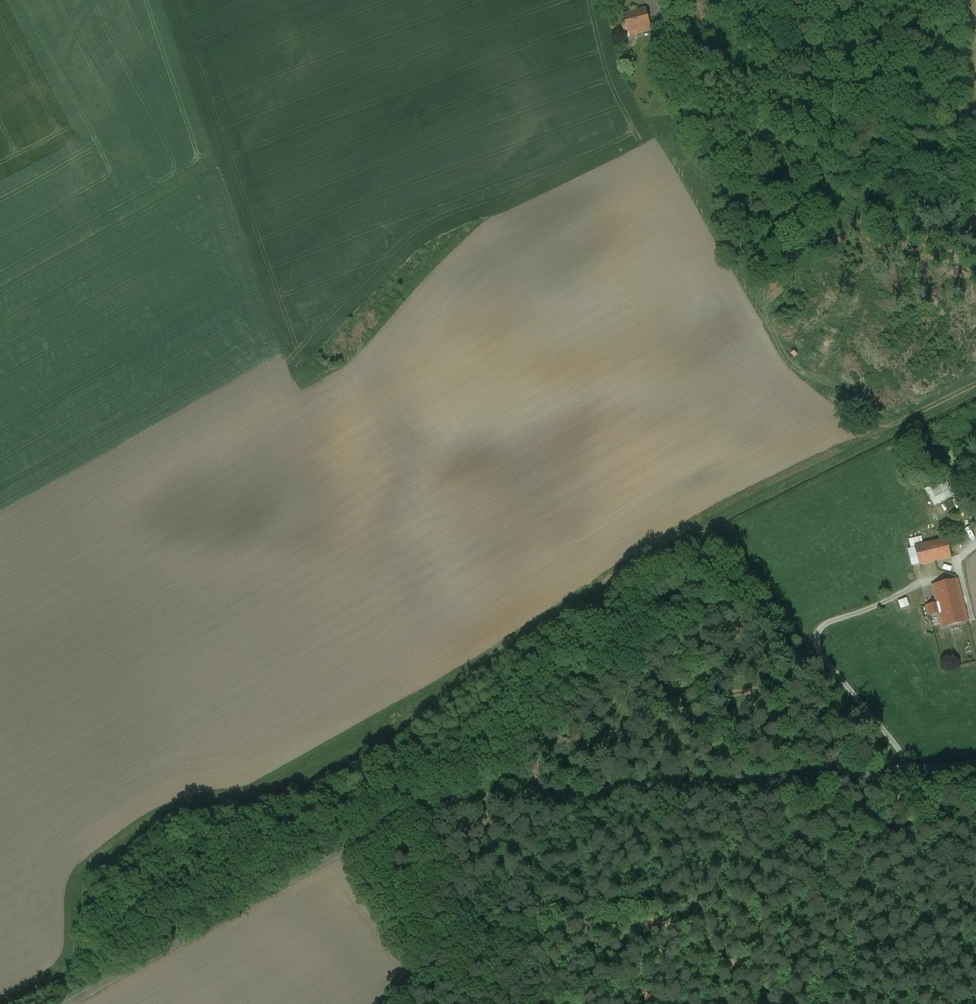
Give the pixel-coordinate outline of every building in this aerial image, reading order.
[(645,9),(624,15),(626,22),(622,25),(624,30),(628,32),(629,33),(637,31),(638,35),(651,31),(645,9)] [(935,485),(925,490),(934,508),(955,498),(948,483),(937,489),(935,485)] [(915,547),(919,565),(951,557),(947,539),(915,547)] [(957,580),(932,586),(937,604),(927,606),(929,616),(939,613),(964,607),(957,580)] [(900,600),(903,608),(912,605),(909,597),(900,600)] [(964,607),(939,613),(943,627),(967,621),(964,607)]
